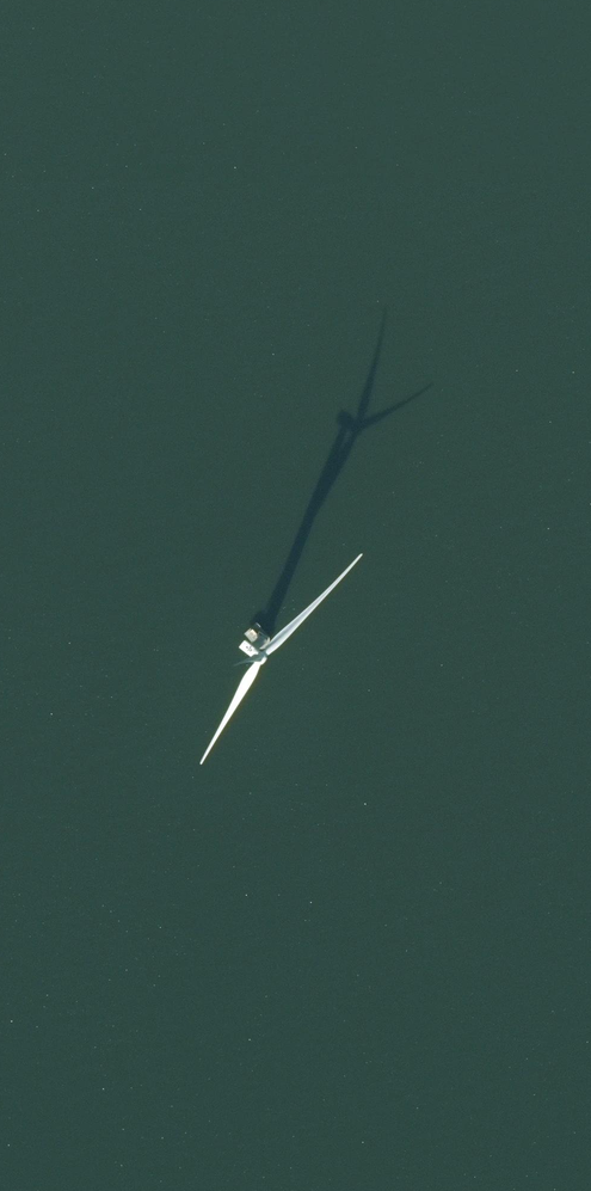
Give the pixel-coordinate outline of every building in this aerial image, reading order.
[(259,637),(259,638),(259,640),(259,642),(260,643),(261,644),(263,644),(265,644),(267,644),(268,643),(269,642),(269,640),(269,638),(269,637),(268,635),(266,634),(264,634),(263,634),(261,634),(260,635),(259,637)]
